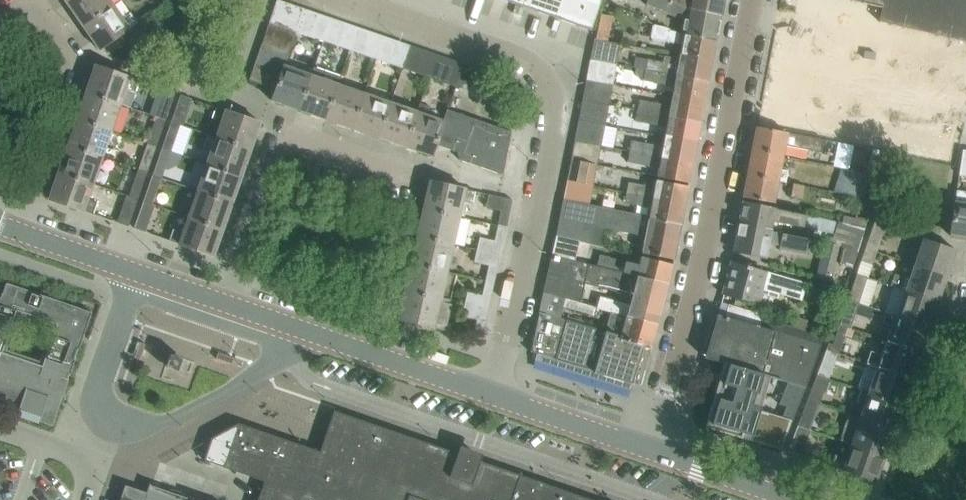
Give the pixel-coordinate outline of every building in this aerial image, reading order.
[(83,27),(114,5),(110,0),(71,0),(67,3),(83,27)] [(273,11),(299,20),(303,8),(279,0),(277,0),(273,11)] [(524,7),(557,19),(564,0),(527,0),(524,7)] [(557,19),(591,30),(601,0),(564,0),(557,19)] [(683,34),(716,40),(721,15),(687,7),(669,0),(649,0),(647,5),(685,21),(683,34)] [(687,7),(721,15),(724,0),(669,0),(687,7)] [(864,48),(965,63),(965,5),(930,0),(871,0),(864,48)] [(124,32),(137,23),(130,13),(123,18),(114,5),(83,27),(99,50),(124,32)] [(295,32),(296,31),(323,41),(331,18),(303,8),(299,20),(295,32)] [(780,9),(773,57),(843,67),(850,19),(780,9)] [(299,20),(273,11),(269,23),(295,32),(299,20)] [(597,32),(595,39),(609,42),(614,17),(600,14),(597,32)] [(331,18),(323,41),(348,50),(356,27),(331,18)] [(269,23),(265,34),(292,43),(295,32),(269,23)] [(681,55),(712,61),(716,40),(683,34),(669,32),(670,29),(663,26),(653,25),(651,37),(683,43),(681,55)] [(356,27),(348,50),(375,59),(383,36),(356,27)] [(265,34),(262,45),(288,54),(292,43),(265,34)] [(410,45),(383,36),(375,59),(402,68),(410,45)] [(591,52),(590,59),(617,63),(621,44),(609,42),(595,39),(594,39),(592,51),(591,52)] [(262,45),(257,57),(283,66),(284,65),(288,54),(262,45)] [(410,45),(402,68),(428,77),(436,54),(410,45)] [(464,64),(436,54),(428,77),(456,87),(464,64)] [(646,69),(708,80),(712,61),(681,55),(680,58),(675,56),(671,58),(665,57),(664,63),(648,60),(646,69)] [(257,57),(254,68),(280,77),(283,66),(257,57)] [(613,85),(617,63),(590,59),(586,80),(613,85)] [(95,65),(85,93),(121,105),(126,89),(136,92),(139,80),(95,65)] [(276,89),(272,101),(299,110),(311,74),(284,65),(283,66),(280,77),(276,89)] [(299,110),(325,119),(337,83),(339,76),(313,67),(311,74),(299,110)] [(280,77),(254,68),(249,81),(264,86),(276,89),(280,77)] [(646,69),(644,80),(675,86),(674,94),(705,100),(708,80),(646,69)] [(582,100),(609,105),(613,85),(586,80),(582,100)] [(337,83),(325,119),(352,129),(364,92),(337,83)] [(175,93),(164,89),(154,116),(156,117),(166,120),(175,93)] [(364,92),(352,129),(378,138),(390,102),(364,92)] [(85,93),(76,119),(112,132),(121,105),(85,93)] [(639,99),(637,110),(700,122),(705,100),(674,94),(671,105),(639,99)] [(192,99),(181,95),(171,122),(182,126),(192,99)] [(582,100),(578,119),(605,124),(609,105),(582,100)] [(378,138),(404,147),(417,111),(390,102),(378,138)] [(417,111),(404,147),(431,156),(443,120),(429,115),(432,108),(419,104),(417,111)] [(222,122),(216,138),(251,150),(261,123),(216,107),(212,119),(222,122)] [(447,109),(443,120),(431,156),(432,156),(436,145),(457,152),(458,150),(462,152),(459,160),(503,175),(511,132),(447,109)] [(637,110),(635,121),(667,127),(666,134),(697,140),(700,122),(637,110)] [(76,119),(67,146),(102,158),(112,132),(76,119)] [(578,119),(574,140),(601,145),(605,124),(578,119)] [(182,126),(171,122),(162,149),(171,152),(180,126),(182,126)] [(152,127),(147,144),(156,147),(162,130),(152,127)] [(783,156),(785,145),(815,150),(818,138),(756,127),(752,149),(783,156)] [(631,140),(629,151),(692,163),(696,144),(696,142),(697,140),(666,134),(665,136),(665,139),(658,137),(654,134),(635,131),(633,140),(631,140)] [(207,165),(242,177),(251,150),(216,138),(207,165)] [(574,140),(571,159),(597,164),(601,145),(574,140)] [(67,146),(58,173),(93,185),(102,158),(67,146)] [(171,152),(162,149),(153,176),(161,179),(171,152)] [(752,149),(747,174),(778,180),(783,156),(752,149)] [(882,177),(890,152),(873,149),(866,172),(865,174),(869,175),(882,177)] [(689,183),(692,163),(629,151),(628,162),(659,168),(658,176),(689,183)] [(143,154),(138,171),(147,174),(153,157),(143,154)] [(567,179),(587,183),(593,185),(597,164),(571,159),(567,179)] [(207,165),(197,191),(233,203),(242,177),(207,165)] [(847,170),(839,195),(861,200),(869,175),(865,174),(847,170)] [(794,172),(792,183),(804,185),(806,174),(794,172)] [(58,173),(49,199),(93,214),(97,202),(88,199),(93,185),(58,173)] [(743,197),(774,203),(778,180),(747,174),(743,197)] [(161,179),(153,176),(144,202),(152,205),(161,179)] [(134,180),(128,197),(138,200),(144,183),(134,180)] [(629,183),(627,192),(685,204),(688,186),(658,180),(656,188),(629,183)] [(472,203),(475,191),(429,181),(423,209),(459,217),(462,200),(464,201),(472,203)] [(801,196),(804,185),(792,183),(790,194),(801,196)] [(565,190),(563,198),(584,203),(586,194),(565,190)] [(188,218),(223,230),(233,203),(197,191),(188,218)] [(681,223),(685,204),(627,192),(625,203),(652,208),(650,216),(681,223)] [(497,226),(507,228),(512,199),(489,194),(486,207),(501,211),(497,226)] [(127,196),(117,222),(129,226),(138,200),(128,197),(127,196)] [(563,198),(556,234),(579,240),(591,243),(594,227),(646,237),(644,244),(643,252),(674,260),(681,223),(650,216),(650,218),(643,218),(640,214),(584,203),(563,198)] [(775,208),(743,201),(739,219),(756,223),(756,224),(772,228),(773,221),(804,227),(804,226),(806,215),(775,209),(775,208)] [(950,236),(965,238),(965,201),(965,205),(955,203),(950,236)] [(152,205),(144,202),(134,229),(146,232),(155,207),(152,205)] [(423,209),(417,236),(452,245),(459,217),(423,209)] [(834,233),(830,244),(842,246),(838,260),(853,265),(865,228),(806,215),(804,226),(834,233)] [(174,229),(170,241),(214,256),(223,230),(188,218),(183,232),(174,229)] [(756,223),(739,219),(733,252),(766,259),(772,228),(756,224),(756,223)] [(886,226),(874,222),(866,247),(877,251),(886,226)] [(476,250),(500,256),(507,228),(497,226),(494,241),(479,238),(476,250)] [(552,254),(575,260),(578,243),(579,240),(556,234),(552,254)] [(806,254),(809,239),(782,234),(779,249),(806,254)] [(417,236),(410,264),(446,272),(452,245),(417,236)] [(923,238),(915,263),(947,274),(956,250),(923,238)] [(877,251),(866,247),(860,263),(872,266),(877,251)] [(488,266),(485,281),(494,283),(500,256),(476,250),(473,263),(488,266)] [(668,283),(606,267),(597,265),(575,260),(552,254),(547,273),(603,288),(634,297),(663,304),(666,292),(668,283)] [(597,265),(606,267),(668,283),(673,264),(642,257),(640,266),(599,256),(597,265)] [(731,261),(722,294),(758,304),(761,294),(778,299),(779,295),(802,301),(807,281),(731,261)] [(890,285),(893,286),(938,301),(947,274),(915,263),(909,279),(894,274),(890,285)] [(446,272),(410,264),(404,291),(450,302),(456,274),(446,272)] [(597,305),(611,309),(657,324),(663,304),(634,297),(632,305),(601,297),(603,288),(547,273),(543,291),(566,298),(597,305)] [(856,274),(848,300),(858,304),(859,301),(866,278),(867,277),(856,274)] [(467,294),(464,305),(488,311),(494,283),(485,281),(481,297),(467,294)] [(18,414),(19,409),(41,417),(39,421),(52,426),(92,312),(6,283),(0,298),(0,408),(18,414)] [(893,286),(884,312),(885,312),(929,327),(938,301),(893,286)] [(404,291),(398,319),(444,329),(446,318),(450,302),(404,291)] [(546,315),(560,319),(566,298),(543,291),(538,313),(546,315)] [(858,304),(848,300),(839,325),(847,328),(850,329),(858,304)] [(482,338),(488,311),(464,305),(461,318),(476,321),(473,335),(473,336),(482,338)] [(611,309),(605,330),(652,344),(657,324),(611,309)] [(885,312),(882,322),(891,325),(886,341),(920,353),(929,327),(885,312)] [(639,388),(652,344),(605,330),(604,331),(560,319),(546,315),(538,313),(538,314),(539,314),(531,350),(530,352),(554,359),(594,372),(593,374),(631,387),(632,385),(639,388)] [(762,327),(717,314),(704,358),(724,363),(805,388),(824,337),(812,333),(800,330),(766,320),(767,319),(765,319),(762,327)] [(803,322),(800,330),(812,333),(814,325),(803,322)] [(828,343),(826,349),(838,353),(847,328),(839,325),(833,345),(828,343)] [(871,350),(866,363),(877,367),(911,378),(920,353),(886,341),(882,354),(871,350)] [(822,360),(817,375),(829,379),(835,362),(823,358),(822,360)] [(718,382),(708,416),(714,418),(711,429),(741,438),(750,441),(769,446),(770,440),(784,444),(792,420),(793,420),(782,417),(760,410),(761,406),(752,403),(755,393),(757,394),(763,375),(723,363),(718,382)] [(877,367),(868,392),(902,404),(911,378),(877,367)] [(817,375),(807,399),(820,404),(829,379),(817,375)] [(787,383),(783,393),(790,395),(791,392),(794,385),(787,383)] [(794,385),(791,392),(802,396),(805,388),(794,385)] [(866,406),(861,418),(894,430),(902,404),(859,389),(855,402),(866,406)] [(790,395),(788,401),(799,404),(802,396),(791,392),(790,395)] [(783,393),(779,404),(786,406),(788,401),(790,395),(783,393)] [(798,425),(811,429),(820,404),(807,399),(798,425)] [(786,406),(785,409),(796,412),(799,404),(788,401),(786,406)] [(785,409),(782,417),(793,420),(796,412),(785,409)] [(478,460),(479,457),(471,454),(461,450),(460,454),(355,418),(334,411),(320,452),(285,439),(239,423),(211,438),(204,460),(264,481),(258,499),(592,499),(478,460)] [(848,414),(839,439),(851,443),(885,455),(894,430),(861,418),(848,414)] [(787,451),(801,456),(811,429),(798,425),(787,451)] [(834,455),(830,466),(876,482),(885,455),(851,443),(846,459),(834,455)] [(190,499),(151,485),(150,485),(151,484),(150,484),(147,492),(125,485),(120,499),(194,499),(190,499)]
